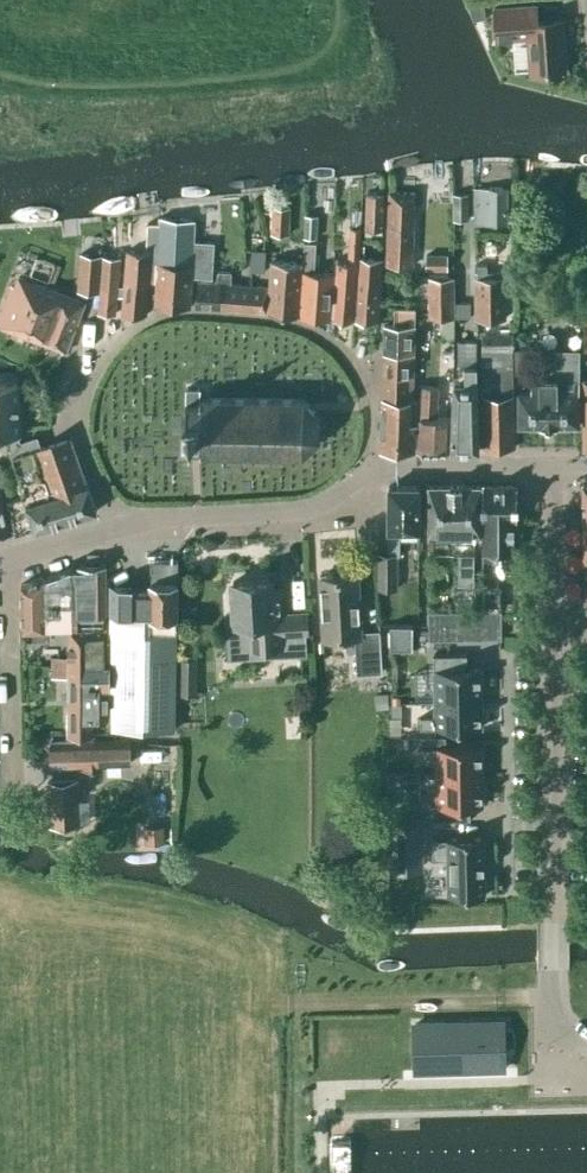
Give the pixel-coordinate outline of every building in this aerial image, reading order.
[(474,3),(468,4),(472,20),(485,17),(484,12),(482,2),(474,3)] [(526,37),(529,71),(566,68),(563,18),(537,20),(536,4),(493,7),(495,39),(526,37)] [(475,222),(506,222),(507,187),(474,187),(475,222)] [(386,263),(413,264),(415,191),(389,190),(386,263)] [(365,227),(382,227),(383,192),(367,191),(365,227)] [(454,191),(454,219),(470,218),(470,192),(454,191)] [(271,232),(287,233),(289,206),(272,204),(271,232)] [(330,317),(354,319),(358,256),(361,206),(351,206),(347,260),(333,259),(332,272),(330,317)] [(305,213),(304,236),(317,237),(318,214),(305,213)] [(194,218),(160,216),(160,221),(157,280),(155,304),(190,306),(192,275),(211,276),(214,240),(193,239),(194,218)] [(148,279),(157,280),(160,221),(151,221),(150,251),(126,249),(122,313),(145,314),(148,279)] [(299,315),(330,317),(332,272),(312,271),(314,242),(302,241),(301,264),(299,315)] [(251,248),(249,271),(263,272),(264,249),(251,248)] [(80,253),(77,289),(100,291),(102,254),(80,253)] [(426,253),(426,268),(447,268),(447,253),(435,253),(426,253)] [(100,291),(98,311),(113,312),(115,312),(119,256),(102,254),(100,291)] [(381,258),(358,256),(354,319),(377,321),(381,258)] [(267,311),(298,314),(300,264),(270,260),(267,311)] [(487,266),(475,266),(475,275),(475,277),(487,277),(487,266)] [(215,281),(196,280),(195,306),(219,308),(221,281),(230,282),(231,270),(218,270),(215,281)] [(65,350),(84,302),(14,276),(0,312),(0,326),(65,350)] [(429,276),(428,317),(442,317),(441,338),(454,337),(454,276),(429,276)] [(506,317),(505,277),(487,277),(475,277),(476,318),(506,317)] [(266,311),(267,285),(230,282),(221,281),(219,308),(266,311)] [(397,305),(396,323),(384,323),(383,351),(414,352),(415,324),(414,324),(415,306),(397,305)] [(528,373),(528,347),(512,347),(512,333),(483,333),(483,348),(482,348),(483,447),(514,446),(513,373),(528,373)] [(458,339),(459,364),(459,380),(453,380),(451,447),(478,447),(476,339),(458,339)] [(557,423),(579,423),(580,349),(551,348),(550,378),(531,378),(531,390),(518,390),(518,423),(540,423),(540,424),(557,424),(557,423)] [(383,351),(381,396),(412,397),(414,352),(383,351)] [(18,434),(17,381),(0,382),(0,434),(18,434)] [(441,384),(422,384),(422,390),(420,408),(418,423),(418,449),(450,447),(451,415),(439,415),(441,384)] [(416,408),(412,397),(381,396),(380,448),(414,449),(416,408)] [(318,438),(319,435),(320,415),(318,413),(305,398),(302,398),(199,397),(199,402),(185,402),(185,416),(184,416),(184,432),(185,432),(185,446),(200,445),(200,451),(278,452),(301,453),(304,451),(318,438)] [(40,448),(31,436),(8,444),(23,493),(6,497),(15,533),(34,527),(35,527),(97,508),(87,483),(70,436),(68,436),(69,437),(40,448)] [(428,532),(481,532),(481,484),(428,484),(428,532)] [(517,520),(517,484),(482,484),(482,525),(482,551),(515,551),(515,520),(517,520)] [(396,554),(399,554),(399,532),(395,532),(396,528),(418,527),(418,485),(388,485),(388,528),(387,528),(387,553),(377,553),(377,587),(396,587),(396,554)] [(9,529),(0,494),(0,531),(9,529)] [(474,552),(458,552),(458,583),(474,583),(474,552)] [(150,580),(111,580),(109,613),(110,627),(110,664),(110,699),(110,716),(111,716),(111,727),(174,728),(177,560),(151,558),(150,580)] [(68,628),(110,627),(109,613),(108,613),(108,598),(105,598),(105,562),(78,563),(78,567),(72,568),(72,566),(45,576),(45,575),(21,582),(23,628),(25,628),(42,628),(50,628),(68,628)] [(354,635),(356,672),(381,670),(379,628),(360,630),(357,573),(319,575),(323,636),(354,635)] [(270,578),(233,580),(233,584),(235,619),(236,647),(236,649),(288,646),(289,654),(294,654),(306,653),(306,649),(305,632),(305,631),(307,631),(307,621),(307,618),(306,612),(304,612),(281,613),(281,610),(279,587),(270,587),(270,584),(270,580),(270,578)] [(442,649),(442,638),(500,637),(500,609),(429,611),(430,650),(442,649)] [(389,647),(412,647),(412,624),(389,624),(389,647)] [(110,664),(110,627),(68,628),(68,655),(53,655),(53,663),(52,663),(52,664),(68,664),(110,664)] [(25,628),(23,628),(23,640),(50,639),(50,628),(42,628),(25,628)] [(434,698),(482,696),(481,667),(467,667),(466,653),(433,654),(434,698)] [(198,657),(179,657),(179,692),(198,693),(198,657)] [(52,664),(52,675),(68,676),(68,700),(110,699),(110,664),(68,664),(52,664)] [(382,691),(375,692),(376,706),(389,706),(388,691),(382,691)] [(420,727),(482,726),(482,696),(434,698),(435,715),(420,715),(420,727)] [(95,716),(110,716),(110,699),(68,700),(68,733),(95,733),(95,716)] [(400,701),(390,702),(390,710),(390,714),(390,715),(400,714),(400,710),(400,701)] [(50,741),(51,765),(132,762),(131,738),(50,741)] [(435,775),(483,774),(483,745),(421,746),(421,755),(435,755),(435,775)] [(484,803),(483,774),(435,775),(436,803),(432,803),(432,819),(470,818),(470,804),(484,803)] [(47,780),(50,824),(79,823),(77,778),(47,780)] [(164,824),(143,825),(144,842),(165,841),(164,824)] [(421,866),(420,828),(392,828),(392,866),(421,866)] [(484,837),(432,838),(433,858),(447,858),(448,895),(485,894),(484,837)] [(416,1070),(503,1067),(502,1020),(415,1022),(416,1070)] [(521,1023),(504,1022),(503,1073),(520,1073),(521,1023)]
